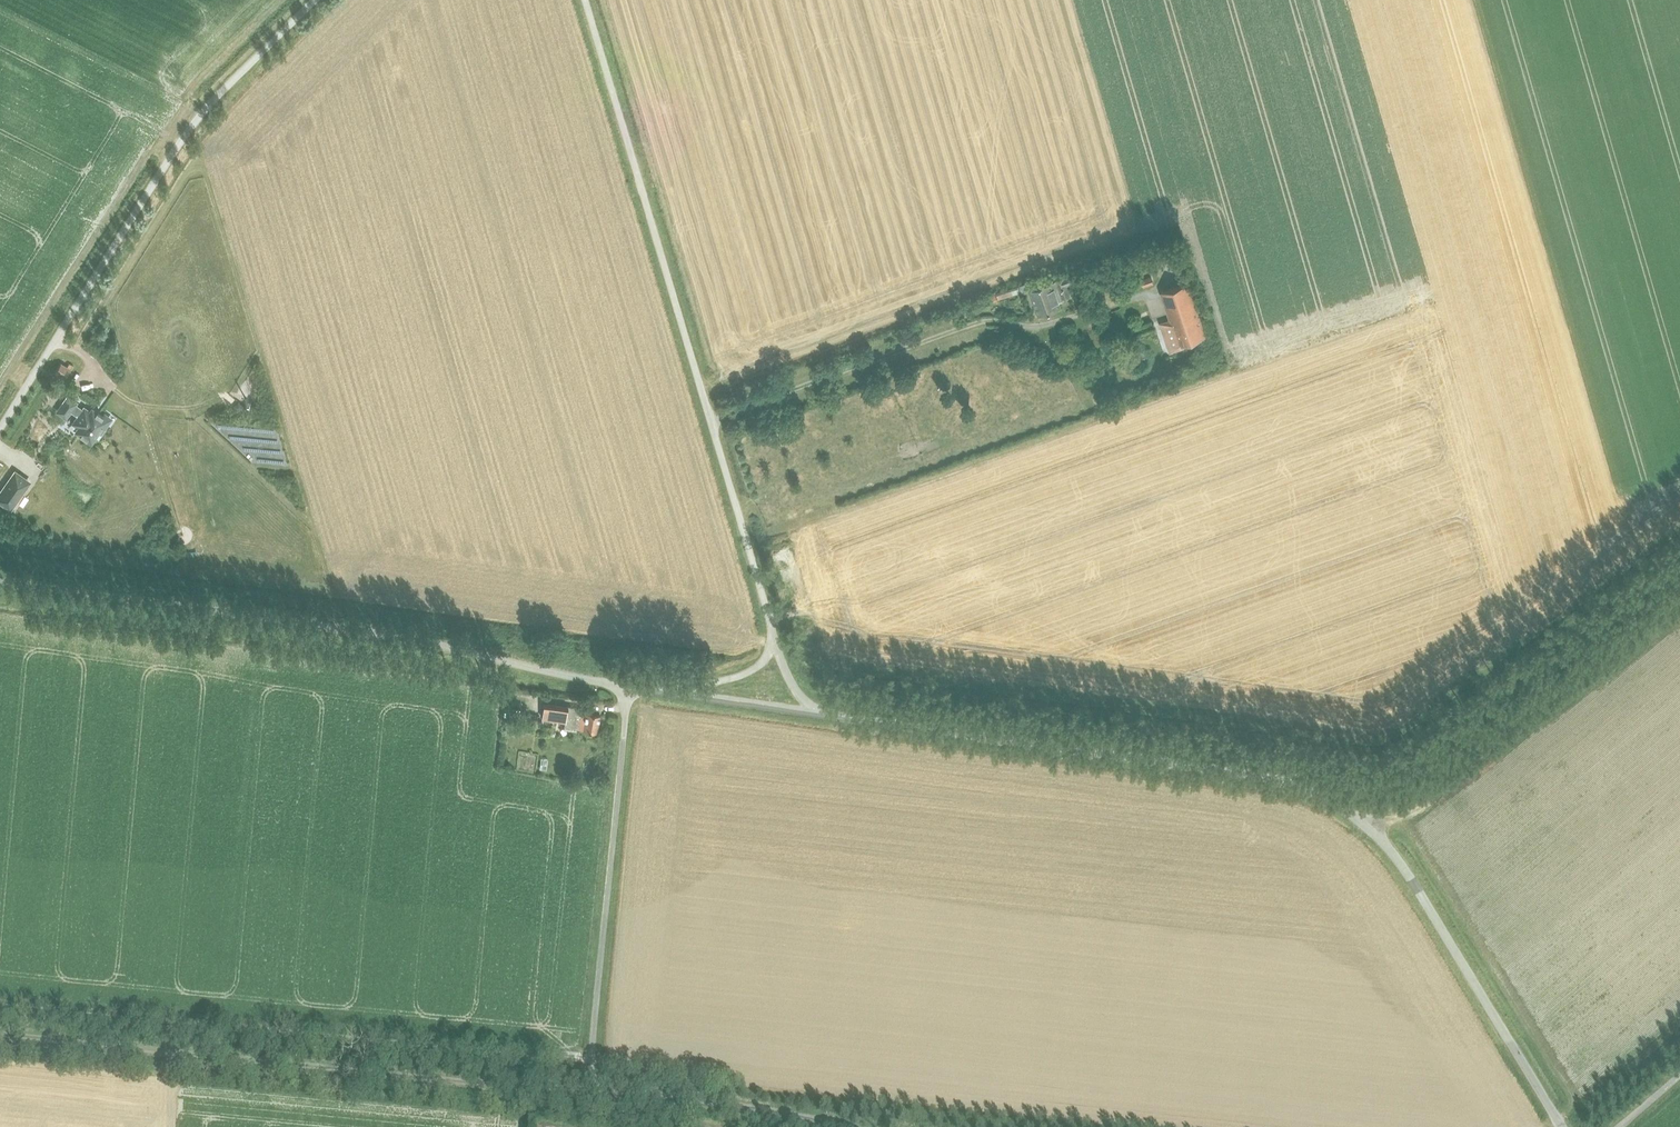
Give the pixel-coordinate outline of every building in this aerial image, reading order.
[(1071,275),(1035,288),(1033,281),(1018,286),(1021,293),(1029,290),(1038,316),(1060,308),(1058,301),(1062,299),(1062,298),(1070,295),(1066,285),(1074,283),(1071,275)] [(1151,277),(1147,278),(1141,281),(1143,287),(1153,284),(1151,277)] [(1165,326),(1172,347),(1179,345),(1204,337),(1187,284),(1161,292),(1172,324),(1165,326)] [(995,295),(989,297),(992,306),(998,304),(995,295)] [(965,313),(959,315),(961,321),(968,318),(965,313)] [(1094,346),(1102,343),(1094,318),(1085,321),(1094,346)] [(60,364),(55,372),(64,378),(71,366),(68,364),(66,367),(60,364)] [(67,398),(62,405),(69,410),(79,417),(75,423),(82,428),(79,433),(91,442),(99,431),(102,433),(107,425),(104,424),(107,419),(98,413),(97,413),(91,409),(89,413),(75,403),(67,398)] [(238,401),(234,406),(241,411),(244,406),(238,401)] [(0,493),(0,502),(10,509),(25,488),(10,478),(0,493)] [(581,708),(544,702),(541,718),(564,722),(563,729),(576,731),(576,728),(597,731),(600,714),(580,711),(581,708)]
